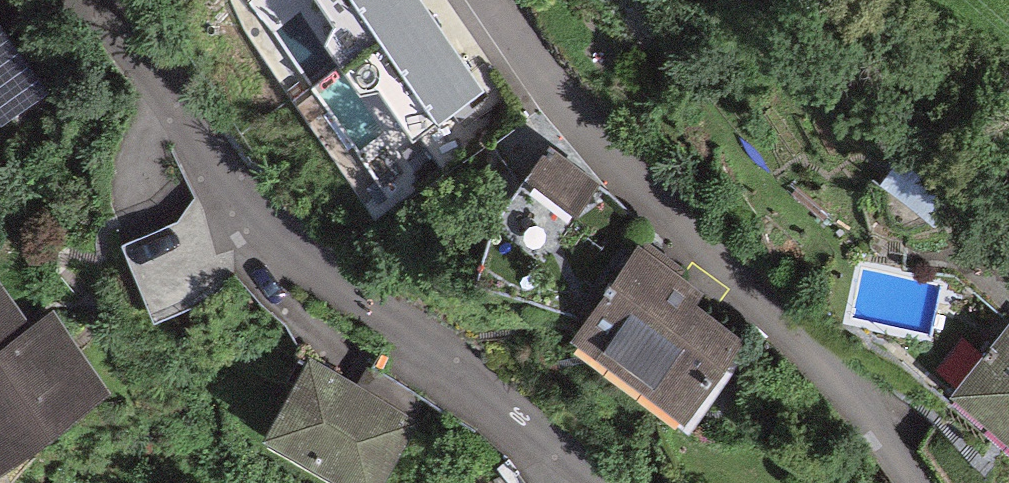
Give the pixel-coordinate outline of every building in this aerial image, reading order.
[(415,127),(481,82),(469,65),(424,0),(327,0),(415,127)] [(43,79),(0,21),(0,110),(43,79)] [(599,175),(550,142),(531,170),(579,204),(599,175)] [(202,226),(116,261),(149,341),(234,306),(202,226)] [(639,254),(581,330),(674,401),(721,339),(675,304),(686,290),(639,254)] [(98,389),(49,316),(22,334),(0,301),(0,454),(98,389)] [(957,392),(1008,434),(1008,327),(957,392)] [(263,428),(351,482),(368,482),(421,400),(367,366),(353,388),(307,359),(263,428)]
